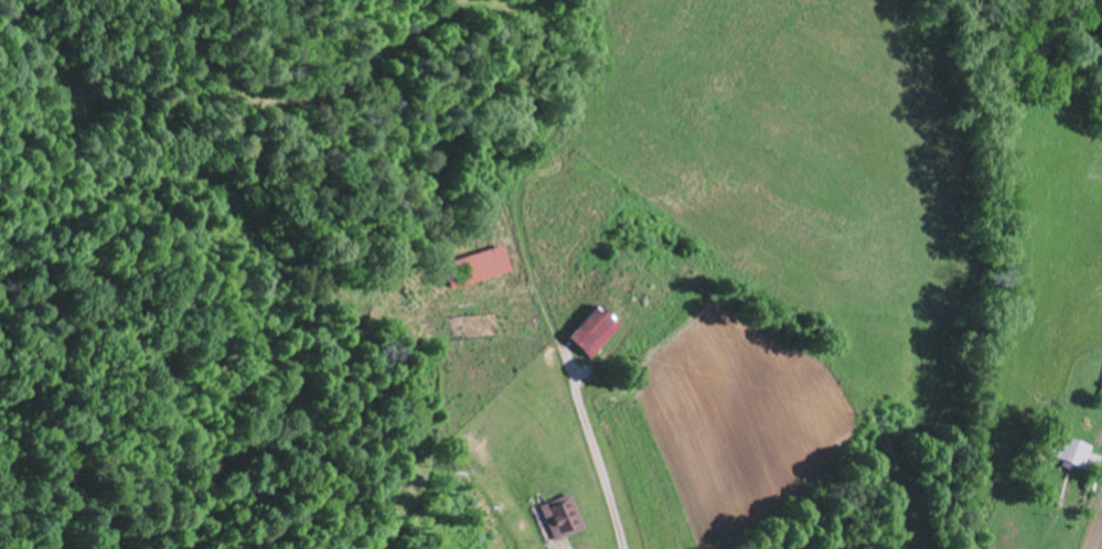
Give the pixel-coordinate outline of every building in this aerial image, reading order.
[(562,338),(587,360),(616,328),(591,306),(562,338)] [(1100,459),(1088,455),(1091,447),(1054,436),(1047,459),(1095,474),(1100,459)] [(579,530),(565,496),(542,506),(542,505),(533,509),(548,543),(579,530)]
